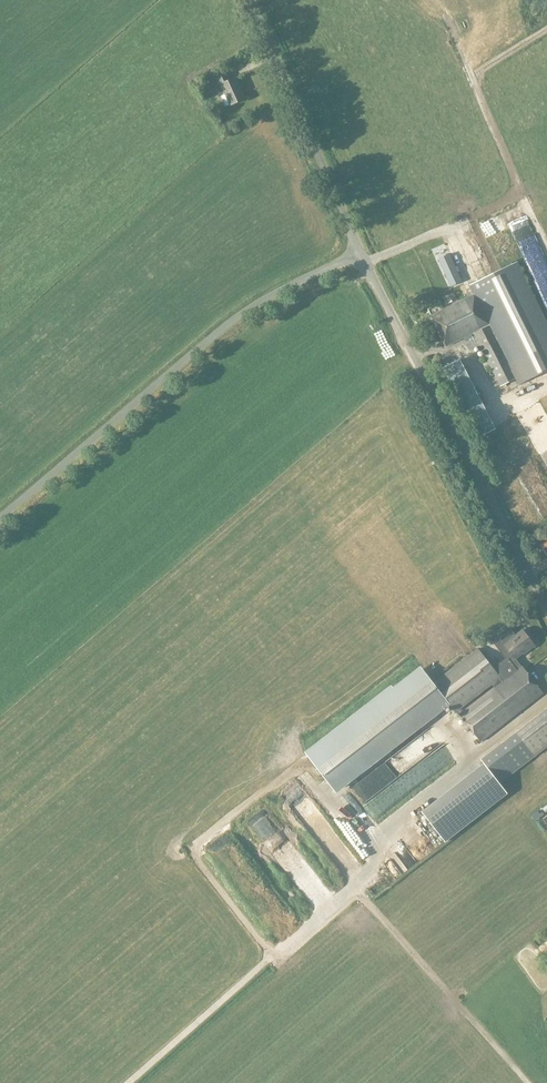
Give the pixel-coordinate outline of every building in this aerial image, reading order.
[(213,79),(216,85),(213,87),(217,97),(223,94),(229,106),(244,99),(234,77),(228,80),(225,74),(213,79)] [(462,338),(473,332),(492,372),(496,380),(512,372),(519,384),(546,370),(546,325),(515,262),(469,284),(473,293),(430,315),(445,346),(462,338)] [(440,361),(458,402),(476,395),(457,354),(440,361)] [(458,714),(462,719),(479,741),(542,692),(520,665),(514,658),(525,649),(526,650),(533,644),(521,629),(514,634),(509,628),(491,641),(505,658),(492,668),(477,649),(433,683),(422,669),(393,691),(391,688),(348,721),(305,753),(334,791),(376,757),(447,702),(454,712),(490,684),(492,687),(458,714)] [(480,760),(498,783),(546,744),(546,707),(480,760)] [(423,753),(383,782),(396,798),(435,769),(423,753)] [(506,794),(482,763),(442,794),(420,811),(444,842),(506,794)] [(345,787),(355,803),(365,796),(355,780),(345,787)] [(371,819),(392,805),(381,789),(360,803),(371,819)] [(361,832),(342,810),(339,813),(333,806),(326,812),(359,850),(364,846),(356,836),(361,832)] [(381,853),(389,873),(411,865),(403,845),(381,853)] [(327,893),(293,862),(282,874),(316,905),(327,893)]
